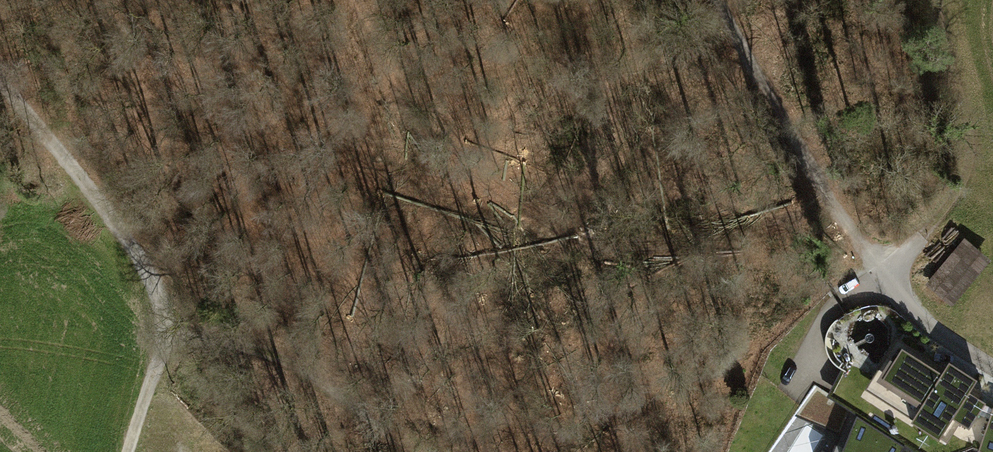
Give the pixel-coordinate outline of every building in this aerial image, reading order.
[(965,240),(927,284),(951,304),(989,260),(965,240)] [(944,368),(906,343),(881,382),(921,408),(912,422),(939,439),(952,419),(969,429),(986,403),(979,398),(983,392),(974,386),(978,380),(949,361),(944,368)] [(814,388),(808,398),(843,421),(831,451),(902,451),(911,438),(864,409),(857,417),(814,388)] [(979,451),(992,451),(992,410),(979,451)]
